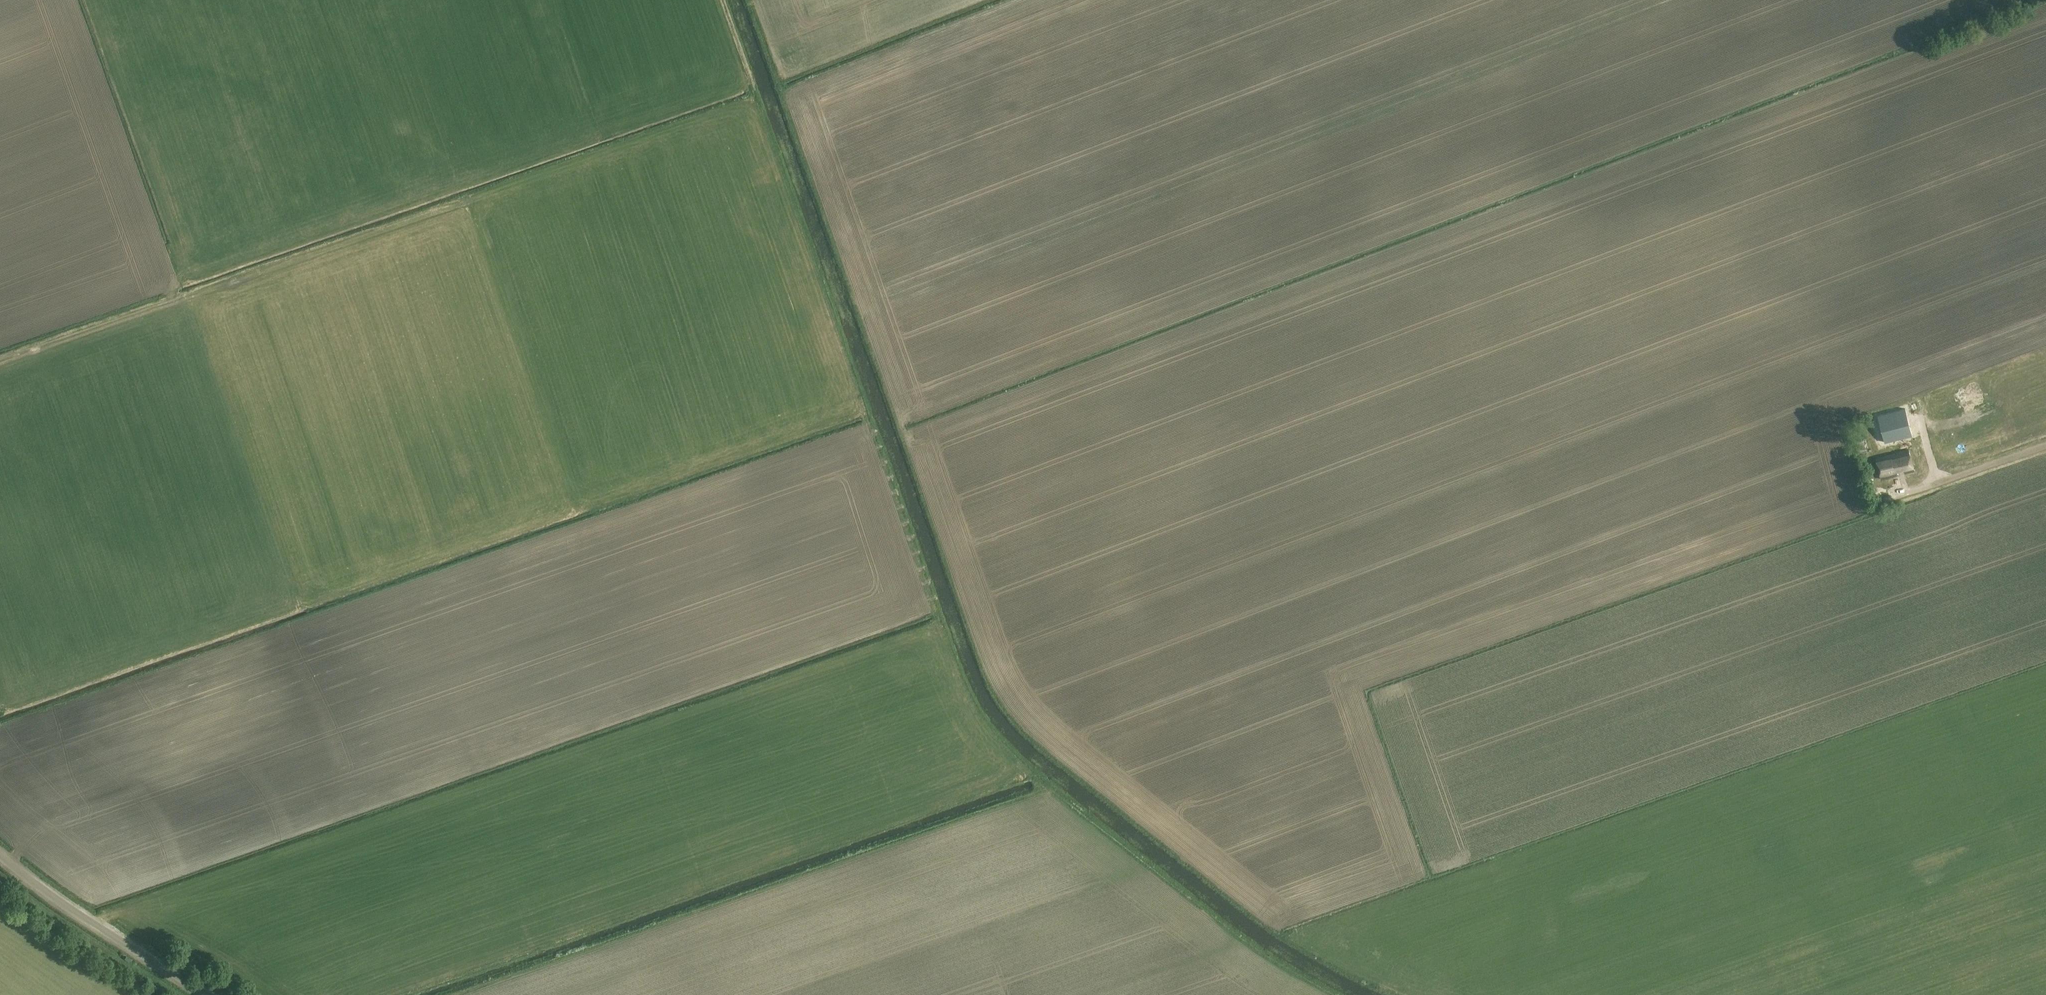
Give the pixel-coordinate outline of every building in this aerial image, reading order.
[(1891,413),(1895,435),(1910,432),(1906,410),(1891,413)] [(1880,416),(1881,424),(1892,422),(1890,414),(1880,416)] [(1913,472),(1908,451),(1875,459),(1880,480),(1913,472)]
